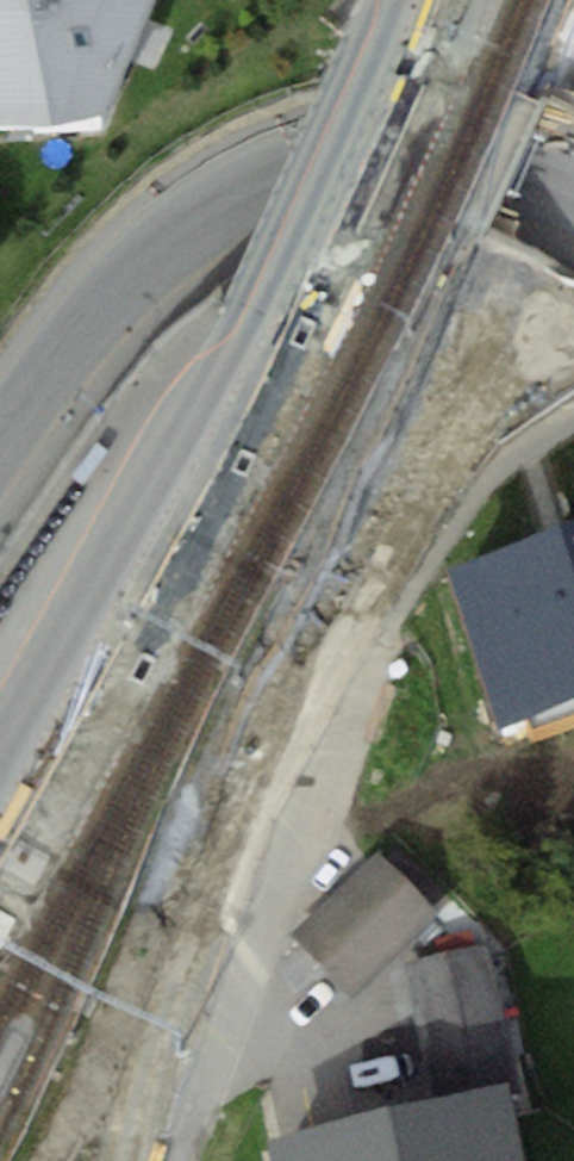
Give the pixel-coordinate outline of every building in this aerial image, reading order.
[(49,140),(105,128),(158,0),(0,0),(0,139),(49,140)] [(443,595),(492,745),(573,718),(573,553),(443,595)] [(384,851),(293,934),(345,992),(437,910),(384,851)] [(486,945),(402,964),(434,1104),(510,1086),(518,1084),(486,945)] [(390,1113),(401,1160),(527,1160),(510,1086),(434,1104),(390,1113)] [(271,1141),(276,1160),(401,1160),(390,1113),(271,1141)]
